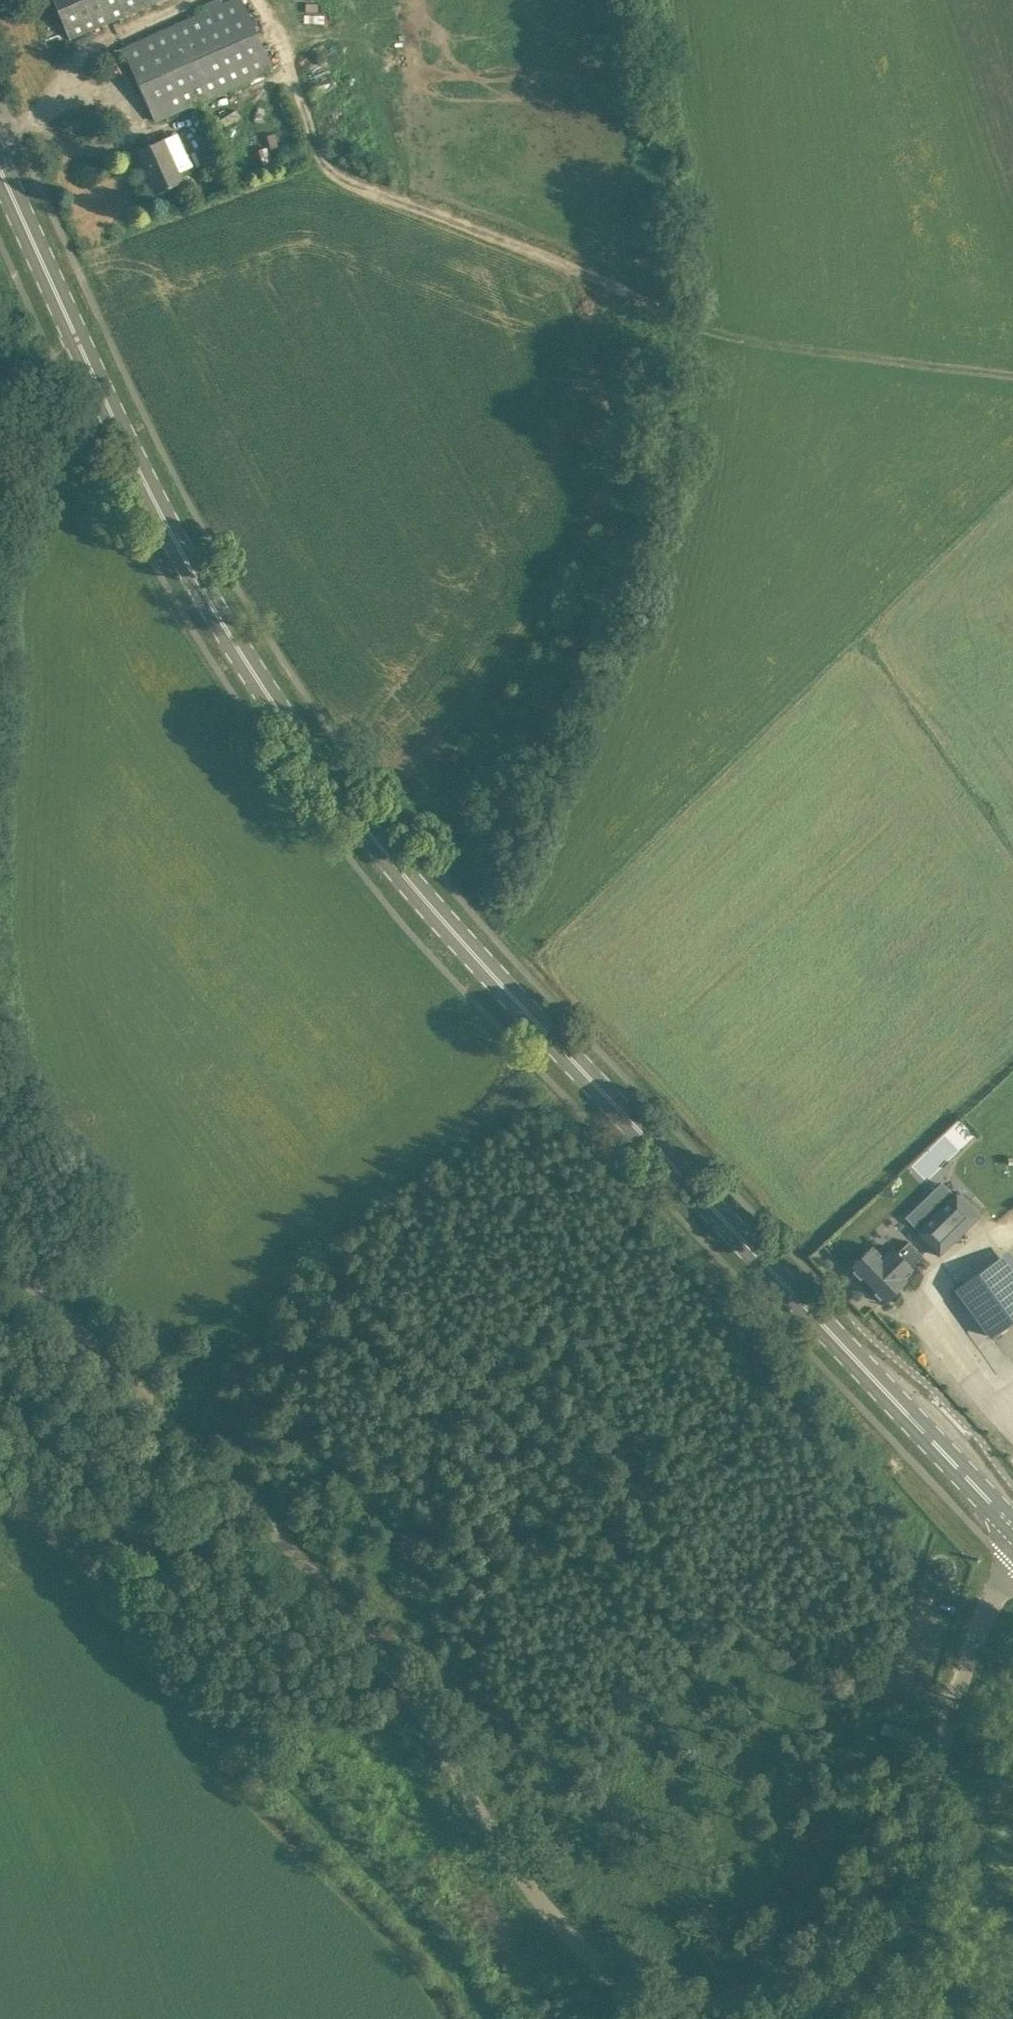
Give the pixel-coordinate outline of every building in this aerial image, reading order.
[(158,0),(54,0),(70,38),(158,0)] [(242,0),(231,0),(123,49),(155,120),(272,67),(242,0)] [(164,138),(136,150),(156,193),(183,181),(164,138)] [(979,1216),(956,1192),(916,1231),(939,1255),(979,1216)] [(911,1266),(922,1255),(908,1241),(897,1251),(892,1246),(882,1256),(871,1245),(850,1266),(884,1302),(906,1281),(903,1278),(913,1268),(911,1266)] [(1012,1321),(1012,1277),(999,1257),(956,1287),(991,1336),(1012,1321)] [(914,1731),(884,1721),(880,1732),(910,1742),(914,1731)]
